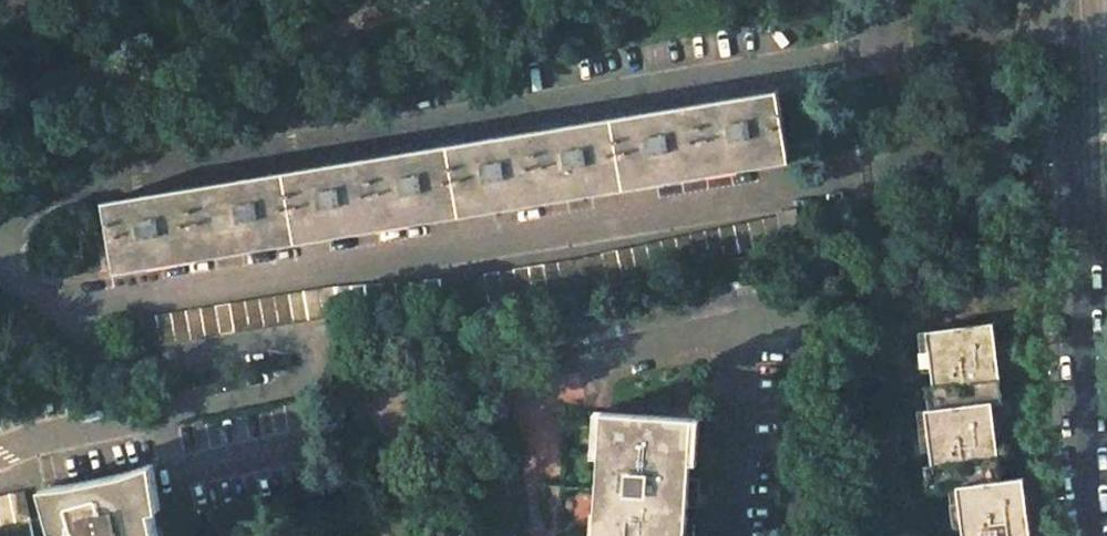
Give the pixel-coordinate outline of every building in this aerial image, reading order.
[(778,90),(695,104),(704,161),(730,157),(753,153),(754,161),(788,155),(778,90)] [(695,104),(613,118),(624,182),(657,177),(655,169),(677,165),(704,161),(695,104)] [(613,118),(531,131),(541,188),(567,184),(589,180),(591,188),(624,182),(613,118)] [(531,131),(449,145),(460,209),(493,204),(491,196),(512,193),(541,188),(531,131)] [(449,145),(367,158),(377,215),(405,210),(426,207),(427,215),(460,209),(449,145)] [(367,158),(285,171),(296,236),(329,230),(328,222),(349,219),(377,215),(367,158)] [(285,171),(187,187),(196,244),(229,239),(262,234),(263,241),(296,236),(285,171)] [(187,187),(103,201),(114,266),(149,260),(147,252),(170,249),(196,244),(187,187)] [(802,242),(795,210),(778,213),(778,216),(784,245),(802,242)] [(778,216),(572,260),(576,288),(784,245),(778,216)] [(572,260),(469,276),(473,305),(576,288),(572,260)] [(319,289),(127,320),(131,349),(323,318),(319,289)] [(992,323),(926,331),(936,409),(991,403),(1002,401),(998,367),(992,323)] [(936,409),(925,410),(935,488),(957,486),(1000,480),(996,439),(991,403),(936,409)] [(602,412),(597,489),(593,535),(685,535),(690,466),(693,418),(602,412)] [(55,486),(65,535),(157,535),(143,466),(125,473),(74,484),(55,486)] [(957,486),(963,535),(1030,535),(1029,526),(1023,477),(1000,480),(957,486)] [(0,496),(0,524),(30,518),(24,491),(0,496)]
